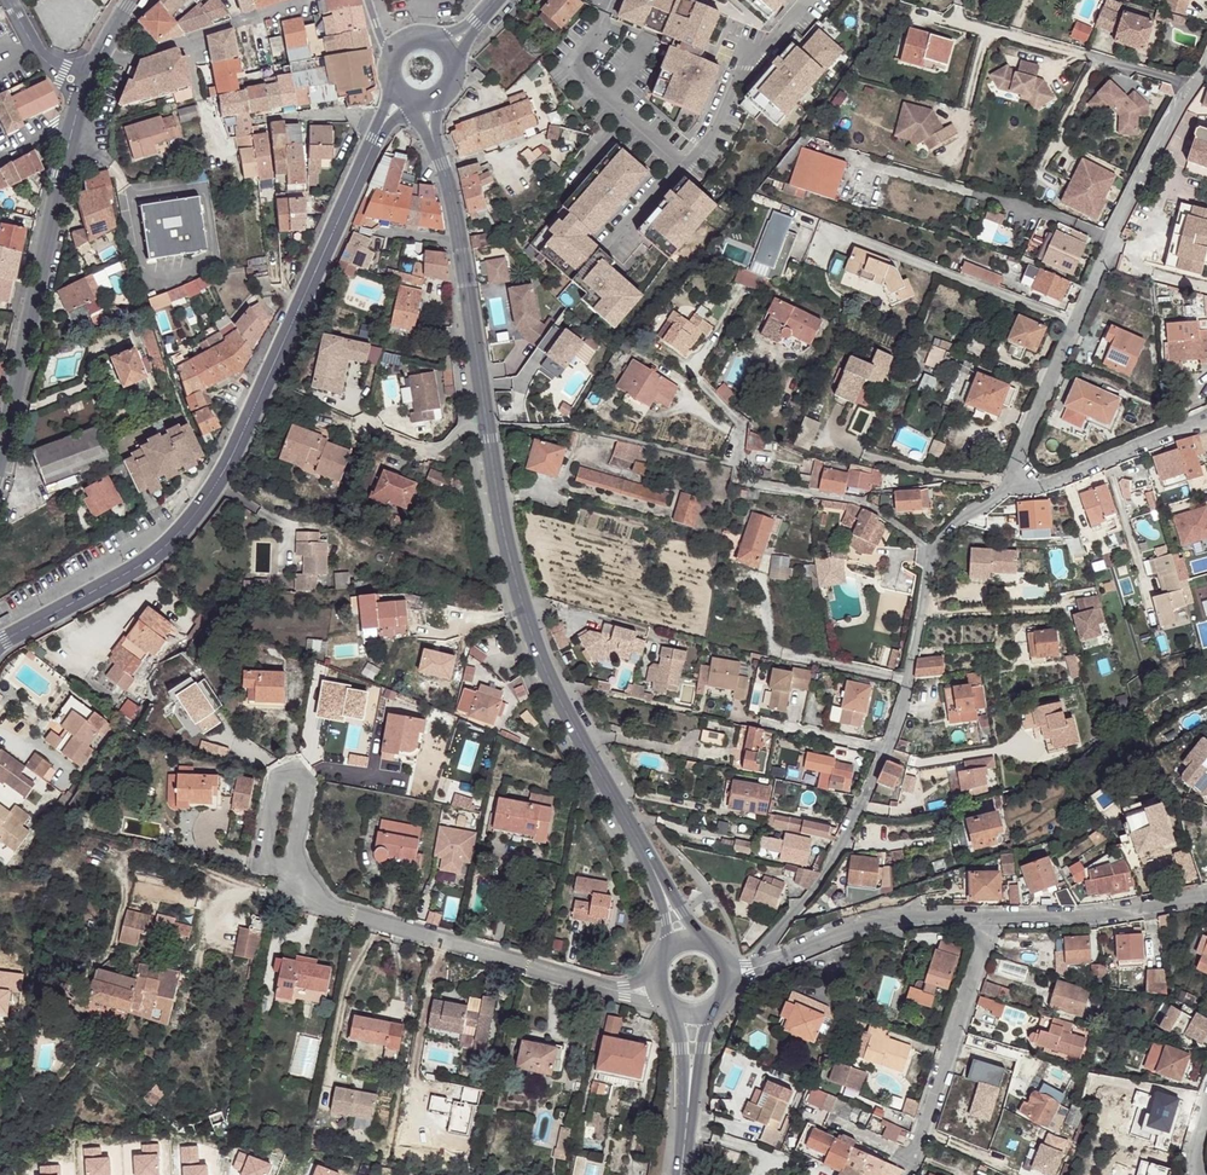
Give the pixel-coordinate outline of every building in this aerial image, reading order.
[(159,2),(177,24),(185,34),(230,18),(219,0),(158,0),(159,2)] [(244,12),(280,1),(280,0),(240,0),(244,12)] [(326,0),(324,0),(317,2),(319,14),(322,13),(322,14),(328,13),(326,0)] [(328,13),(337,11),(361,7),(359,0),(326,0),(328,13)] [(538,18),(555,33),(559,28),(561,29),(583,4),(579,0),(552,0),(541,12),(543,13),(538,18)] [(652,95),(701,115),(720,68),(700,60),(719,13),(687,0),(626,0),(619,18),(664,35),(661,43),(672,48),(652,95)] [(758,0),(747,0),(769,19),(773,14),(758,0)] [(773,14),(785,0),(758,0),(773,14)] [(1103,6),(1119,12),(1122,4),(1111,0),(1106,0),(1103,6)] [(159,2),(137,21),(142,26),(135,33),(137,36),(126,46),(130,50),(141,40),(144,43),(151,37),(156,43),(177,24),(159,2)] [(1186,7),(1166,2),(1164,10),(1184,15),(1186,7)] [(361,7),(337,11),(338,14),(323,17),(327,38),(365,30),(361,7)] [(1103,8),(1095,25),(1113,33),(1120,15),(1103,8)] [(1186,18),(1157,11),(1155,20),(1184,27),(1186,18)] [(1153,22),(1123,13),(1115,43),(1144,51),(1153,22)] [(301,18),(281,23),(289,65),(291,74),(330,68),(337,99),(346,98),(347,107),(367,104),(372,99),(371,95),(368,93),(375,88),(376,86),(369,49),(310,60),(303,26),(301,18)] [(751,92),(745,98),(777,126),(842,50),(832,42),(841,31),(826,18),(821,23),(818,21),(803,38),(796,31),(746,89),(751,92)] [(1077,21),(1071,37),(1086,43),(1093,28),(1077,21)] [(266,27),(265,22),(254,25),(258,42),(262,44),(263,51),(266,50),(268,59),(273,58),(272,57),(268,39),(266,27)] [(314,24),(303,26),(310,60),(369,49),(365,30),(327,38),(317,40),(314,24)] [(250,39),(247,25),(234,29),(239,59),(245,88),(246,91),(249,114),(269,110),(262,80),(254,38),(250,39)] [(234,29),(208,36),(213,63),(239,59),(234,29)] [(909,30),(901,61),(937,71),(938,63),(947,66),(954,42),(909,30)] [(281,36),(268,39),(272,57),(280,55),(280,52),(283,51),(281,36)] [(192,88),(186,56),(180,58),(178,51),(175,48),(152,56),(150,63),(136,67),(136,69),(133,77),(132,81),(128,79),(118,104),(122,108),(171,94),(190,88),(192,88)] [(150,63),(152,56),(139,60),(136,67),(150,63)] [(245,88),(239,59),(213,63),(217,86),(210,87),(212,97),(213,97),(218,96),(246,91),(245,88)] [(1011,73),(1007,66),(994,75),(1001,88),(1023,94),(1022,97),(1032,99),(1037,108),(1054,98),(1043,81),(1036,79),(1039,67),(1021,62),(1018,74),(1011,73)] [(291,74),(289,65),(283,66),(284,74),(276,75),(277,78),(282,108),(296,106),(294,90),(291,74)] [(133,77),(136,69),(129,66),(126,74),(133,77)] [(330,68),(291,74),(294,90),(309,88),(311,103),(337,99),(330,68)] [(473,73),(481,81),(485,77),(477,70),(473,73)] [(277,78),(262,80),(269,110),(282,108),(277,78)] [(6,135),(24,127),(21,121),(59,103),(47,81),(25,91),(21,83),(9,88),(13,97),(11,98),(7,91),(0,95),(0,122),(6,135)] [(1120,116),(1119,124),(1138,125),(1139,116),(1147,117),(1148,105),(1134,92),(1127,99),(1110,82),(1088,105),(1099,116),(1108,105),(1120,116)] [(191,97),(190,88),(171,94),(174,102),(191,97)] [(309,88),(294,90),(296,106),(311,103),(309,88)] [(249,114),(246,91),(218,96),(221,116),(220,116),(220,119),(236,116),(249,114)] [(508,98),(511,107),(520,131),(522,131),(537,125),(528,101),(527,101),(524,93),(508,98)] [(169,104),(161,106),(164,114),(172,112),(169,104)] [(905,104),(896,137),(910,140),(914,146),(925,141),(930,150),(957,134),(952,125),(943,130),(933,111),(905,104)] [(195,105),(177,110),(181,122),(198,117),(195,105)] [(497,112),(509,140),(524,135),(522,131),(520,131),(511,107),(497,112)] [(484,116),(496,145),(509,140),(497,112),(484,116)] [(252,135),(249,114),(236,116),(238,127),(235,127),(237,138),(252,135)] [(160,117),(124,128),(133,159),(156,152),(153,144),(152,141),(166,137),(167,140),(180,135),(173,116),(161,120),(160,117)] [(471,120),(481,150),(496,145),(484,116),(471,120)] [(451,134),(460,157),(481,150),(471,120),(455,126),(457,132),(451,134)] [(284,122),(269,123),(275,175),(286,174),(286,163),(285,146),(284,125),(284,122)] [(299,124),(284,125),(285,146),(301,144),(299,124)] [(1119,124),(1119,134),(1138,136),(1138,125),(1119,124)] [(332,126),(310,125),(308,158),(319,158),(331,158),(332,126)] [(549,125),(546,139),(557,141),(560,127),(549,125)] [(1187,163),(1206,169),(1206,131),(1199,128),(1199,129),(1196,130),(1194,136),(1195,139),(1187,163)] [(272,179),(268,145),(267,134),(253,136),(255,147),(253,147),(258,181),(272,179)] [(804,134),(776,169),(783,173),(803,148),(812,137),(804,134)] [(258,181),(253,147),(255,147),(253,136),(253,135),(252,135),(237,138),(244,179),(254,177),(255,181),(258,181)] [(301,144),(285,146),(286,163),(302,161),(301,144)] [(617,145),(530,244),(587,295),(582,300),(615,329),(643,298),(610,268),(615,263),(586,238),(592,232),(595,234),(649,173),(617,145)] [(521,153),(530,164),(542,154),(538,149),(533,152),(529,148),(521,153)] [(803,148),(790,185),(797,188),(805,191),(834,200),(847,163),(803,148)] [(0,171),(0,190),(44,170),(34,150),(12,163),(0,171)] [(394,158),(384,155),(368,188),(395,195),(397,195),(403,172),(405,165),(393,162),(394,158)] [(319,158),(308,158),(308,172),(315,172),(319,172),(319,158)] [(1067,189),(1061,203),(1096,220),(1107,200),(1105,200),(1116,176),(1082,159),(1075,174),(1087,180),(1079,195),(1067,189)] [(302,161),(286,163),(286,174),(287,184),(287,185),(304,184),(302,161)] [(459,169),(462,181),(479,175),(481,178),(490,174),(489,173),(486,163),(480,166),(479,164),(459,169)] [(73,232),(72,234),(76,247),(114,226),(108,203),(114,202),(107,170),(83,177),(85,192),(76,195),(85,229),(73,232)] [(415,175),(403,172),(397,195),(395,195),(390,221),(407,224),(414,183),(414,182),(415,175)] [(286,174),(275,175),(275,185),(287,184),(286,174)] [(462,181),(464,191),(482,187),(493,182),(490,174),(481,178),(479,175),(462,181)] [(1075,174),(1067,189),(1079,195),(1087,180),(1075,174)] [(684,179),(638,232),(669,259),(716,205),(684,179)] [(420,185),(414,183),(407,224),(418,226),(419,200),(420,185)] [(304,184),(287,185),(287,194),(305,193),(304,184)] [(434,186),(420,184),(420,185),(419,200),(435,203),(434,186)] [(797,188),(790,185),(785,184),(782,192),(794,196),(797,188)] [(470,213),(472,220),(486,216),(485,213),(488,212),(486,206),(484,197),(482,187),(464,191),(470,213)] [(395,195),(368,188),(356,215),(366,217),(382,220),(390,221),(395,195)] [(797,188),(794,196),(803,199),(805,191),(797,188)] [(275,194),(278,232),(304,231),(304,197),(308,197),(308,193),(305,193),(287,194),(275,194)] [(198,196),(140,206),(148,260),(207,251),(198,196)] [(966,199),(963,211),(974,213),(977,201),(966,199)] [(435,203),(419,200),(418,226),(444,231),(439,203),(435,203)] [(1206,262),(1206,212),(1182,205),(1164,268),(1202,279),(1206,262)] [(988,210),(985,219),(1001,225),(1005,216),(988,210)] [(772,222),(756,263),(770,268),(768,271),(781,276),(797,235),(788,232),(781,229),(783,224),(790,227),(793,219),(774,211),(770,222),(772,222)] [(366,217),(356,215),(352,224),(362,227),(366,217)] [(390,221),(382,220),(381,227),(388,229),(390,221)] [(21,251),(25,228),(2,223),(0,233),(0,247),(21,251)] [(1050,235),(1039,259),(1073,273),(1087,237),(1059,225),(1054,237),(1050,235)] [(354,231),(341,261),(357,267),(368,270),(375,252),(369,250),(369,249),(368,248),(372,239),(354,231)] [(471,237),(473,249),(492,246),(489,233),(471,237)] [(10,303),(21,251),(0,247),(0,301),(10,303)] [(854,249),(845,272),(873,282),(875,276),(884,280),(887,288),(884,287),(892,306),(914,296),(907,279),(902,281),(897,271),(894,269),(883,264),(884,260),(854,249)] [(447,254),(428,253),(428,267),(428,277),(450,282),(447,254)] [(265,257),(247,260),(248,267),(251,266),(259,265),(265,264),(265,257)] [(127,259),(119,262),(122,272),(130,269),(127,259)] [(488,275),(488,277),(508,274),(506,259),(480,263),(483,276),(488,275)] [(357,267),(341,261),(336,271),(353,277),(357,267)] [(964,263),(961,273),(999,287),(1003,278),(964,263)] [(265,264),(259,265),(260,272),(255,273),(258,290),(270,288),(265,264)] [(428,267),(415,264),(413,275),(428,278),(428,277),(428,267)] [(259,265),(251,266),(252,271),(253,274),(255,273),(260,272),(259,265)] [(1029,265),(1021,283),(1033,288),(1032,289),(1060,301),(1069,281),(1041,269),(1041,271),(1029,265)] [(740,268),(734,282),(756,291),(764,278),(740,268)] [(400,272),(388,269),(386,277),(398,281),(400,272)] [(768,271),(766,278),(779,283),(781,276),(768,271)] [(413,275),(400,272),(398,281),(422,287),(425,279),(413,275)] [(208,273),(194,280),(199,289),(212,283),(208,273)] [(84,277),(58,290),(67,311),(93,299),(95,301),(97,300),(101,297),(91,274),(84,278),(84,277)] [(488,277),(489,285),(510,282),(508,274),(488,277)] [(875,276),(873,282),(884,287),(887,288),(884,280),(875,276)] [(194,280),(183,285),(187,295),(188,297),(200,291),(199,289),(194,280)] [(183,285),(176,288),(180,298),(187,295),(183,285)] [(524,338),(537,348),(554,325),(556,322),(550,317),(544,325),(539,321),(533,285),(509,290),(516,327),(534,324),(524,338)] [(422,291),(400,286),(391,325),(414,331),(422,291)] [(176,288),(166,292),(170,302),(180,298),(176,288)] [(166,292),(148,299),(152,310),(171,303),(170,302),(166,292)] [(146,313),(140,296),(133,298),(139,315),(146,313)] [(93,299),(67,311),(73,325),(90,316),(94,326),(106,320),(97,300),(95,301),(93,299)] [(772,315),(779,301),(775,299),(768,313),(772,315)] [(772,315),(761,336),(778,344),(782,336),(783,338),(786,339),(788,339),(792,336),(810,346),(822,322),(779,301),(772,315)] [(243,316),(235,326),(249,349),(256,336),(257,331),(262,327),(251,312),(243,316)] [(675,312),(657,336),(680,353),(685,345),(690,348),(702,332),(707,336),(713,327),(695,315),(690,322),(675,312)] [(1019,316),(1008,341),(1012,343),(1026,349),(1035,353),(1046,328),(1019,316)] [(150,356),(157,375),(166,372),(148,320),(133,324),(136,337),(142,336),(149,356),(150,356)] [(219,330),(241,369),(242,368),(251,352),(249,349),(235,326),(232,322),(219,330)] [(1169,375),(1182,374),(1182,362),(1206,360),(1206,336),(1199,336),(1198,331),(1198,322),(1167,324),(1169,362),(1166,363),(1166,367),(1169,366),(1169,375)] [(516,327),(524,338),(534,324),(516,327)] [(554,348),(548,356),(565,369),(574,356),(586,364),(600,346),(588,337),(583,344),(566,331),(564,333),(554,325),(537,348),(545,353),(551,345),(554,348)] [(1129,376),(1144,341),(1111,326),(1107,337),(1114,341),(1103,365),(1129,376)] [(219,330),(206,339),(211,349),(228,376),(241,369),(219,330)] [(325,335),(313,387),(332,392),(339,360),(339,357),(367,363),(371,345),(325,335)] [(782,336),(778,344),(786,348),(792,336),(788,339),(786,339),(783,338),(782,336)] [(1107,337),(1096,361),(1103,365),(1114,341),(1107,337)] [(211,349),(206,339),(199,343),(204,353),(195,358),(197,361),(189,365),(193,375),(204,388),(215,383),(228,376),(211,349)] [(935,339),(933,345),(952,352),(955,346),(935,339)] [(1026,349),(1012,343),(1007,352),(1010,353),(1009,355),(1021,360),(1026,349)] [(70,345),(60,347),(61,354),(71,352),(70,345)] [(685,345),(680,353),(685,356),(690,348),(685,345)] [(932,347),(925,365),(940,370),(944,359),(962,367),(965,359),(932,347)] [(134,348),(110,358),(122,387),(146,377),(134,348)] [(871,348),(867,357),(873,360),(877,351),(871,348)] [(839,386),(835,395),(849,401),(860,377),(865,379),(880,386),(893,357),(877,351),(873,360),(871,366),(850,357),(845,370),(839,368),(833,383),(839,386)] [(181,355),(173,360),(176,368),(190,412),(205,406),(211,403),(209,397),(203,395),(201,396),(199,391),(204,388),(193,375),(189,365),(187,366),(181,355)] [(389,358),(383,357),(380,369),(386,370),(386,367),(389,358)] [(962,367),(960,372),(968,375),(972,362),(965,359),(962,367)] [(348,362),(339,360),(332,392),(341,394),(348,362)] [(633,360),(616,387),(649,408),(654,399),(667,408),(679,388),(633,360)] [(241,369),(228,376),(232,383),(242,371),(241,369)] [(452,369),(444,370),(446,387),(454,386),(452,369)] [(705,371),(702,376),(708,383),(713,379),(705,371)] [(435,372),(410,376),(416,412),(411,412),(413,423),(415,423),(416,431),(431,429),(430,420),(436,419),(434,409),(441,408),(435,372)] [(977,374),(965,404),(977,408),(974,417),(983,421),(986,412),(998,417),(1002,405),(1009,407),(1016,389),(1009,387),(1009,386),(977,374)] [(860,377),(849,401),(854,404),(865,379),(860,377)] [(1108,427),(1120,399),(1076,380),(1064,407),(1067,409),(1062,420),(1081,429),(1085,420),(1086,417),(1108,427)] [(723,384),(715,391),(727,404),(735,396),(723,384)] [(454,386),(446,387),(447,396),(452,395),(455,395),(454,386)] [(204,388),(199,391),(201,396),(203,395),(209,397),(204,388)] [(205,408),(192,415),(205,442),(212,439),(209,432),(218,427),(205,408)] [(434,409),(436,419),(443,418),(441,408),(434,409)] [(805,417),(794,445),(809,451),(820,423),(805,417)] [(1108,427),(1086,417),(1085,420),(1107,430),(1108,427)] [(160,419),(152,423),(156,431),(164,427),(160,419)] [(132,456),(122,460),(138,493),(147,489),(158,483),(156,478),(163,475),(175,469),(182,465),(194,459),(202,456),(186,425),(179,429),(167,435),(165,432),(166,431),(164,427),(156,431),(158,435),(159,435),(160,438),(149,444),(141,447),(143,451),(139,452),(137,449),(131,452),(132,456)] [(292,425),(282,452),(306,462),(318,466),(316,473),(341,482),(352,452),(321,440),(323,436),(292,425)] [(97,426),(30,452),(48,495),(60,490),(57,482),(110,462),(97,426)] [(166,431),(165,432),(167,435),(179,429),(177,426),(166,431)] [(570,431),(567,446),(572,447),(575,432),(570,431)] [(776,450),(777,443),(748,431),(746,449),(763,451),(764,449),(776,450)] [(1161,481),(1185,474),(1187,481),(1202,476),(1196,455),(1203,453),(1203,451),(1206,450),(1206,433),(1175,442),(1177,450),(1153,457),(1161,481)] [(158,435),(147,441),(149,444),(160,438),(159,435),(158,435)] [(528,439),(523,455),(531,457),(535,441),(528,439)] [(535,441),(531,457),(527,469),(557,477),(565,449),(535,441)] [(617,442),(613,455),(635,463),(635,462),(637,463),(641,447),(617,442)] [(938,462),(945,448),(934,443),(927,457),(938,462)] [(306,462),(282,452),(279,459),(304,468),(306,462)] [(194,459),(182,465),(185,471),(196,465),(194,459)] [(825,463),(816,460),(814,468),(824,470),(824,469),(825,463)] [(121,462),(107,470),(109,474),(113,472),(113,473),(124,468),(121,462)] [(635,463),(632,471),(649,476),(651,467),(637,463),(635,462),(635,463)] [(1152,485),(1146,463),(1130,468),(1130,483),(1123,479),(1119,483),(1124,499),(1132,499),(1131,492),(1152,485)] [(869,484),(873,470),(850,464),(848,474),(824,469),(824,470),(814,468),(809,488),(845,495),(846,486),(868,491),(869,484)] [(579,468),(576,478),(667,505),(669,494),(579,468)] [(175,469),(163,475),(166,479),(177,474),(175,469)] [(459,480),(432,469),(428,481),(448,489),(449,488),(455,491),(453,494),(462,498),(461,481),(459,480)] [(873,470),(869,484),(879,487),(882,472),(873,470)] [(417,484),(385,471),(374,496),(387,502),(388,500),(406,508),(417,484)] [(1185,474),(1161,481),(1163,488),(1187,481),(1185,474)] [(106,477),(86,489),(91,498),(85,501),(94,517),(120,501),(106,477)] [(158,483),(147,489),(149,494),(161,488),(158,483)] [(1106,486),(1079,496),(1087,518),(1103,512),(1105,518),(1116,514),(1106,486)] [(759,493),(736,489),(734,496),(746,498),(747,494),(759,496),(759,493)] [(928,509),(927,489),(919,491),(895,493),(897,512),(928,509)] [(1154,491),(1146,493),(1151,510),(1159,508),(1154,491)] [(68,493),(57,499),(60,504),(71,499),(68,493)] [(682,493),(678,508),(697,513),(701,498),(682,493)] [(873,528),(879,517),(854,504),(822,500),(821,507),(846,510),(845,517),(841,524),(856,530),(853,536),(853,537),(849,545),(861,553),(871,555),(876,546),(883,532),(873,528)] [(1051,537),(1049,502),(1018,504),(1020,539),(1051,537)] [(1174,516),(1182,546),(1206,539),(1206,507),(1174,516)] [(678,508),(673,522),(693,528),(697,513),(678,508)] [(1151,513),(1154,521),(1161,518),(1158,510),(1151,513)] [(1087,518),(1090,527),(1106,521),(1105,518),(1103,512),(1087,518)] [(773,521),(753,514),(737,561),(757,568),(769,532),(777,535),(782,520),(774,517),(773,521)] [(319,532),(297,532),(297,543),(304,543),(304,556),(303,574),(295,573),(295,590),(316,590),(316,574),(326,574),(327,543),(319,543),(319,532)] [(1082,544),(1086,556),(1103,551),(1099,539),(1082,544)] [(304,543),(297,543),(296,555),(304,556),(304,543)] [(1018,552),(971,549),(969,577),(989,579),(990,573),(1016,574),(1018,552)] [(847,553),(831,552),(831,559),(832,559),(831,569),(830,571),(832,585),(843,568),(843,560),(847,560),(847,553)] [(1152,598),(1160,626),(1176,622),(1172,610),(1186,606),(1172,554),(1149,561),(1153,574),(1157,573),(1161,572),(1167,594),(1163,595),(1152,598)] [(774,556),(770,578),(785,580),(785,579),(787,569),(788,558),(774,556)] [(816,565),(819,587),(832,585),(830,571),(831,569),(832,559),(831,559),(815,557),(816,565)] [(819,587),(816,565),(810,564),(814,593),(820,592),(819,587)] [(1157,573),(1163,595),(1167,594),(1161,572),(1157,573)] [(350,574),(334,575),(335,589),(350,587),(350,574)] [(255,581),(244,581),(244,588),(268,588),(268,579),(255,579),(255,581)] [(832,585),(824,587),(827,602),(835,601),(832,585)] [(360,596),(361,609),(363,629),(380,627),(409,624),(406,600),(377,603),(376,595),(360,596)] [(361,609),(360,596),(351,597),(351,603),(352,610),(361,609)] [(1080,613),(1074,615),(1081,641),(1101,635),(1097,623),(1105,621),(1098,596),(1077,600),(1080,613)] [(150,607),(110,660),(131,676),(150,651),(156,655),(167,641),(161,636),(171,623),(150,607)] [(196,623),(172,658),(178,662),(208,618),(200,612),(194,621),(196,623)] [(553,634),(561,631),(564,630),(562,622),(553,624),(551,628),(553,634)] [(380,627),(363,629),(364,640),(381,639),(380,627)] [(579,637),(592,660),(604,652),(616,655),(630,659),(632,652),(642,655),(646,641),(636,638),(637,633),(615,627),(613,635),(602,632),(602,634),(590,630),(579,637)] [(1056,629),(1029,633),(1031,657),(1038,657),(1039,663),(1052,661),(1052,655),(1059,655),(1056,629)] [(553,634),(560,649),(568,645),(561,631),(553,634)] [(329,641),(313,639),(312,652),(327,653),(329,641)] [(472,646),(470,655),(481,663),(486,656),(472,646)] [(684,661),(686,651),(662,647),(660,657),(662,657),(661,665),(659,664),(656,682),(654,691),(666,693),(667,689),(676,691),(682,661),(684,661)] [(888,667),(895,669),(899,651),(893,650),(888,667)] [(36,656),(29,651),(26,655),(33,660),(36,656)] [(567,662),(573,659),(570,652),(564,655),(567,662)] [(592,660),(595,664),(601,660),(613,663),(616,655),(604,652),(592,660)] [(1075,656),(1067,658),(1072,678),(1074,678),(1075,683),(1081,681),(1079,676),(1080,676),(1075,656)] [(171,657),(144,696),(151,700),(178,662),(172,658),(171,657)] [(712,657),(711,666),(707,685),(734,690),(733,699),(744,701),(748,677),(738,675),(741,662),(712,657)] [(918,659),(915,678),(944,675),(942,657),(918,659)] [(656,682),(659,664),(653,663),(649,667),(646,680),(656,682)] [(711,666),(701,665),(699,672),(698,680),(696,694),(703,695),(705,685),(707,685),(711,666)] [(476,669),(466,666),(463,680),(473,682),(476,669)] [(812,671),(793,667),(792,672),(773,669),(769,688),(773,689),(769,709),(785,712),(790,686),(809,690),(812,671)] [(285,673),(245,671),(244,688),(248,688),(256,688),(255,701),(284,702),(285,673)] [(945,688),(950,724),(965,722),(964,719),(975,718),(977,714),(976,709),(986,708),(980,672),(967,673),(967,686),(945,688)] [(527,685),(523,674),(509,683),(509,690),(511,694),(519,689),(525,698),(531,694),(527,685)] [(192,677),(174,688),(181,699),(202,732),(220,721),(214,711),(223,705),(206,679),(197,684),(192,677)] [(595,681),(594,687),(609,690),(610,684),(595,681)] [(832,706),(829,720),(861,727),(864,712),(866,713),(871,686),(847,681),(842,708),(832,706)] [(503,690),(482,683),(481,687),(475,685),(474,689),(466,686),(458,708),(471,712),(471,713),(494,721),(497,712),(502,699),(502,698),(501,698),(503,690)] [(634,685),(631,695),(642,697),(643,693),(645,687),(634,685)] [(363,690),(354,687),(349,699),(358,703),(363,690)] [(181,699),(174,688),(169,691),(176,702),(181,699)] [(256,688),(248,688),(248,701),(255,701),(256,688)] [(71,697),(54,723),(61,728),(72,711),(87,722),(93,713),(71,697)] [(506,701),(502,699),(497,712),(502,714),(506,701)] [(118,700),(114,706),(119,710),(124,704),(118,700)] [(1050,724),(1056,747),(1067,745),(1080,743),(1074,718),(1065,719),(1062,702),(1034,708),(1038,727),(1042,726),(1050,724)] [(52,731),(45,741),(81,767),(88,757),(83,754),(88,746),(99,731),(103,735),(110,725),(93,713),(87,722),(72,711),(61,728),(67,733),(63,739),(52,731)] [(426,720),(389,714),(382,752),(395,754),(396,750),(400,751),(409,752),(411,752),(414,751),(417,747),(419,732),(424,733),(426,720)] [(964,719),(965,722),(978,720),(977,714),(975,718),(964,719)] [(987,715),(978,717),(979,725),(979,727),(980,735),(990,734),(987,715)] [(1042,726),(1049,754),(1068,750),(1067,745),(1056,747),(1050,724),(1042,726)] [(746,751),(745,757),(743,768),(763,772),(767,752),(762,751),(764,742),(760,742),(763,729),(749,726),(744,750),(746,751)] [(125,732),(122,730),(113,742),(115,744),(125,732)] [(521,739),(502,730),(500,734),(519,743),(521,739)] [(703,730),(700,741),(722,746),(725,734),(703,730)] [(1182,779),(1202,796),(1206,790),(1206,741),(1203,738),(1188,756),(1194,761),(1188,768),(1183,774),(1182,779)] [(201,750),(209,752),(212,742),(204,739),(201,750)] [(231,748),(212,742),(209,752),(228,758),(231,748)] [(88,746),(83,754),(88,757),(93,749),(88,746)] [(0,751),(0,781),(4,784),(5,782),(26,797),(35,785),(21,774),(26,767),(1,749),(0,751)] [(395,754),(382,752),(381,759),(394,761),(395,754)] [(36,753),(26,767),(42,778),(51,765),(36,753)] [(854,792),(860,767),(841,763),(842,759),(814,753),(810,770),(834,775),(832,787),(854,792)] [(993,755),(960,761),(961,770),(955,771),(959,800),(984,794),(980,767),(995,764),(993,755)] [(1188,756),(1182,763),(1188,768),(1194,761),(1188,756)] [(887,760),(876,783),(879,784),(891,788),(893,789),(903,767),(887,760)] [(179,765),(179,775),(177,800),(190,801),(190,803),(218,804),(218,797),(222,797),(222,786),(218,786),(218,775),(193,774),(193,766),(179,765)] [(704,765),(702,775),(712,777),(714,767),(704,765)] [(803,771),(801,779),(816,782),(817,774),(803,771)] [(179,775),(169,775),(168,801),(168,804),(171,807),(172,809),(190,810),(190,803),(190,801),(177,800),(179,775)] [(238,776),(225,776),(226,797),(235,797),(234,800),(239,801),(238,806),(249,808),(255,780),(238,776)] [(734,782),(729,807),(765,813),(769,788),(734,782)] [(778,782),(776,793),(785,794),(787,783),(778,782)] [(879,784),(877,791),(889,795),(891,788),(879,784)] [(51,803),(41,818),(53,826),(72,800),(64,794),(56,806),(51,803)] [(554,798),(530,794),(528,804),(552,809),(554,798)] [(1159,796),(1122,808),(1125,815),(1161,804),(1159,796)] [(528,804),(499,799),(496,813),(493,827),(547,837),(552,809),(528,804)] [(1184,799),(1183,804),(1203,810),(1204,805),(1184,799)] [(1121,852),(1130,872),(1143,867),(1138,853),(1149,850),(1163,845),(1173,842),(1161,804),(1125,815),(1131,833),(1133,840),(1121,844),(1115,846),(1121,852)] [(5,833),(2,836),(0,839),(0,840),(16,851),(30,832),(22,827),(30,816),(15,805),(10,813),(0,806),(0,829),(5,833)] [(493,827),(496,813),(491,813),(487,831),(492,832),(493,827)] [(974,847),(975,849),(996,844),(993,835),(1002,833),(997,813),(968,820),(974,847)] [(773,827),(775,815),(768,814),(766,826),(773,827)] [(775,815),(773,827),(828,839),(834,841),(836,837),(829,835),(832,827),(775,815)] [(967,817),(961,818),(968,849),(974,847),(968,820),(967,817)] [(422,827),(381,819),(376,853),(376,856),(377,858),(379,860),(382,861),(384,861),(386,860),(388,859),(389,855),(416,861),(422,827)] [(477,833),(439,826),(434,856),(443,858),(440,869),(460,873),(462,861),(471,863),(477,833)] [(1090,835),(1097,845),(1106,838),(1099,829),(1090,835)] [(781,852),(779,859),(806,865),(811,839),(785,833),(784,840),(770,837),(768,849),(781,852)] [(1120,837),(1121,844),(1133,840),(1131,833),(1120,837)] [(736,839),(733,850),(750,853),(752,843),(736,839)] [(1163,845),(1149,850),(1151,855),(1165,851),(1163,845)] [(1187,849),(1174,854),(1184,882),(1197,877),(1187,849)] [(821,850),(812,870),(819,872),(828,852),(821,850)] [(892,851),(895,868),(906,866),(902,850),(892,851)] [(1085,880),(1087,895),(1097,893),(1098,895),(1111,892),(1111,895),(1128,892),(1127,887),(1135,885),(1130,872),(1121,852),(1110,859),(1107,855),(1085,869),(1080,862),(1068,869),(1078,884),(1085,880)] [(416,861),(389,855),(388,859),(386,860),(384,861),(382,861),(379,860),(377,858),(376,856),(376,853),(375,857),(375,859),(375,861),(376,863),(378,864),(380,865),(382,866),(384,865),(386,864),(388,862),(389,860),(415,865),(416,861)] [(1016,871),(1014,854),(1001,856),(1003,873),(1016,871)] [(848,887),(847,907),(892,893),(890,866),(883,866),(883,868),(878,867),(879,859),(853,856),(849,884),(876,887),(876,879),(882,880),(881,888),(874,890),(848,887)] [(1048,858),(1022,867),(1031,893),(1057,884),(1048,858)] [(486,861),(481,860),(478,875),(487,877),(491,862),(486,861)] [(808,890),(820,872),(819,872),(812,870),(786,864),(784,869),(797,873),(794,882),(808,890)] [(970,873),(971,900),(1000,899),(1000,872),(970,873)] [(610,881),(578,876),(575,890),(595,893),(593,902),(577,899),(574,917),(598,922),(599,916),(610,917),(613,895),(607,894),(610,881)] [(762,882),(748,877),(740,898),(752,903),(754,899),(775,908),(785,884),(764,876),(762,882)] [(818,895),(811,903),(821,910),(824,905),(827,913),(831,912),(827,901),(835,890),(826,884),(818,895)] [(1054,893),(1059,905),(1077,905),(1067,888),(1054,893)] [(833,896),(833,901),(836,905),(841,906),(845,903),(846,898),(843,893),(837,893),(833,896)] [(128,911),(119,941),(137,946),(141,932),(146,934),(151,916),(128,911)] [(430,911),(427,922),(437,926),(441,915),(430,911)] [(1169,914),(1159,917),(1160,932),(1170,931),(1169,914)] [(173,922),(157,918),(154,929),(170,932),(173,922)] [(192,926),(173,922),(170,932),(189,937),(192,926)] [(265,933),(240,928),(235,956),(260,960),(265,933)] [(1117,935),(1119,961),(1143,959),(1142,934),(1134,934),(1117,935)] [(1066,951),(1067,963),(1090,962),(1089,937),(1076,938),(1076,936),(1073,936),(1073,938),(1065,939),(1066,951)] [(1204,936),(1197,952),(1204,955),(1198,968),(1206,972),(1206,937),(1204,936)] [(562,941),(554,939),(553,948),(561,949),(562,941)] [(910,987),(906,999),(931,1007),(935,995),(934,995),(937,986),(948,989),(961,947),(941,941),(938,951),(936,950),(925,982),(920,981),(918,981),(916,983),(914,988),(910,987)] [(746,944),(740,946),(742,954),(744,955),(749,952),(746,944)] [(318,960),(296,956),(296,961),(317,965),(318,960)] [(282,959),(276,958),(273,972),(280,973),(282,959)] [(332,968),(282,959),(275,997),(293,1001),(293,1000),(324,1006),(327,993),(332,968)] [(1119,961),(1119,967),(1144,966),(1143,959),(1119,961)] [(182,973),(140,965),(137,981),(129,1012),(168,1025),(182,973)] [(1105,965),(1099,965),(1099,976),(1099,984),(1107,984),(1107,976),(1106,976),(1106,967),(1105,968),(1105,965)] [(1058,976),(1067,979),(1067,967),(1058,967),(1058,976)] [(137,981),(97,970),(88,999),(129,1012),(137,981)] [(1147,972),(1146,993),(1166,996),(1164,971),(1147,972)] [(899,1007),(903,980),(881,976),(876,1003),(899,1007)] [(985,981),(981,993),(998,998),(1001,987),(985,981)] [(1058,982),(1050,1006),(1082,1016),(1089,991),(1058,982)] [(1001,987),(998,998),(1009,1002),(1013,990),(1001,987)] [(509,990),(498,988),(496,999),(507,1001),(509,990)] [(787,1028),(786,1030),(813,1042),(828,1007),(792,992),(781,1017),(784,1018),(781,1025),(787,1028)] [(1186,994),(1184,1004),(1194,1006),(1196,997),(1186,994)] [(487,1043),(496,999),(483,996),(482,1001),(469,998),(468,1007),(433,1001),(428,1027),(475,1036),(474,1041),(487,1043)] [(1005,1005),(980,997),(977,1005),(983,1007),(993,1011),(991,1014),(1001,1017),(1005,1005)] [(1160,1027),(1178,1037),(1183,1036),(1184,1033),(1203,1043),(1206,1036),(1206,1019),(1184,1006),(1180,1012),(1171,1006),(1160,1027)] [(828,1007),(818,1031),(826,1035),(832,1020),(828,1007)] [(1039,1009),(1037,1014),(1042,1015),(1048,1017),(1049,1012),(1039,1009)] [(621,1018),(608,1015),(596,1070),(600,1070),(637,1079),(641,1079),(647,1051),(651,1051),(652,1043),(649,1042),(648,1045),(616,1039),(621,1018)] [(1029,1037),(1030,1042),(1080,1058),(1087,1039),(1070,1034),(1072,1024),(1048,1017),(1042,1015),(1036,1033),(1033,1033),(1029,1035),(1029,1037)] [(404,1024),(355,1016),(351,1037),(361,1039),(360,1042),(386,1047),(386,1049),(399,1052),(404,1024)] [(864,1031),(856,1056),(903,1071),(912,1047),(883,1038),(886,1029),(871,1024),(868,1033),(864,1031)] [(562,1050),(523,1041),(518,1068),(552,1075),(553,1070),(561,1072),(563,1061),(560,1061),(562,1050)] [(1179,1080),(1189,1055),(1167,1047),(1154,1044),(1145,1067),(1179,1080)] [(399,1052),(386,1049),(384,1059),(397,1061),(399,1052)] [(1005,1069),(973,1059),(967,1079),(980,1083),(970,1115),(989,1121),(1005,1069)] [(866,1072),(836,1062),(829,1081),(860,1091),(866,1072)] [(637,1079),(600,1070),(598,1080),(634,1088),(637,1079)] [(596,1093),(599,1082),(593,1081),(590,1092),(596,1093)] [(751,1103),(749,1102),(743,1115),(767,1126),(776,1130),(793,1091),(768,1081),(764,1092),(758,1106),(751,1103)] [(606,1084),(599,1082),(596,1093),(596,1096),(604,1097),(606,1084)] [(828,1094),(818,1089),(813,1087),(807,1101),(821,1108),(828,1094)] [(355,1091),(336,1088),(331,1112),(351,1115),(351,1112),(373,1116),(377,1095),(360,1092),(360,1094),(355,1094),(355,1091)] [(1025,1102),(1020,1111),(1057,1132),(1068,1109),(1059,1104),(1064,1095),(1051,1088),(1041,1090),(1040,1092),(1039,1094),(1035,1091),(1028,1103),(1025,1102)] [(757,1089),(751,1103),(758,1106),(764,1092),(757,1089)] [(149,1093),(144,1098),(155,1106),(160,1100),(149,1093)] [(828,1094),(822,1107),(830,1111),(836,1098),(828,1094)] [(903,1113),(916,1117),(920,1102),(907,1098),(903,1113)] [(1073,1105),(1066,1122),(1076,1126),(1083,1109),(1073,1105)] [(1083,1118),(1073,1141),(1079,1144),(1089,1121),(1083,1118)] [(902,1129),(883,1120),(881,1124),(887,1126),(882,1136),(895,1142),(902,1129)] [(802,1153),(806,1145),(826,1154),(823,1163),(840,1170),(839,1174),(899,1174),(900,1173),(903,1174),(905,1170),(853,1147),(856,1141),(842,1135),(840,1142),(814,1130),(816,1127),(808,1123),(795,1150),(802,1153)] [(776,1130),(767,1126),(760,1141),(775,1147),(781,1132),(776,1130)] [(572,1129),(561,1127),(559,1140),(569,1142),(572,1129)] [(1041,1144),(1032,1167),(1051,1174),(1054,1174),(1063,1153),(1068,1140),(1055,1136),(1048,1132),(1043,1145),(1041,1144)] [(569,1142),(559,1140),(557,1149),(555,1149),(554,1158),(565,1160),(569,1142)] [(826,1154),(806,1145),(802,1153),(823,1163),(826,1154)] [(1157,1174),(1159,1174),(1170,1174),(1174,1162),(1162,1158),(1157,1174)] [(1071,1165),(1065,1163),(1060,1174),(1066,1174),(1071,1165)]
